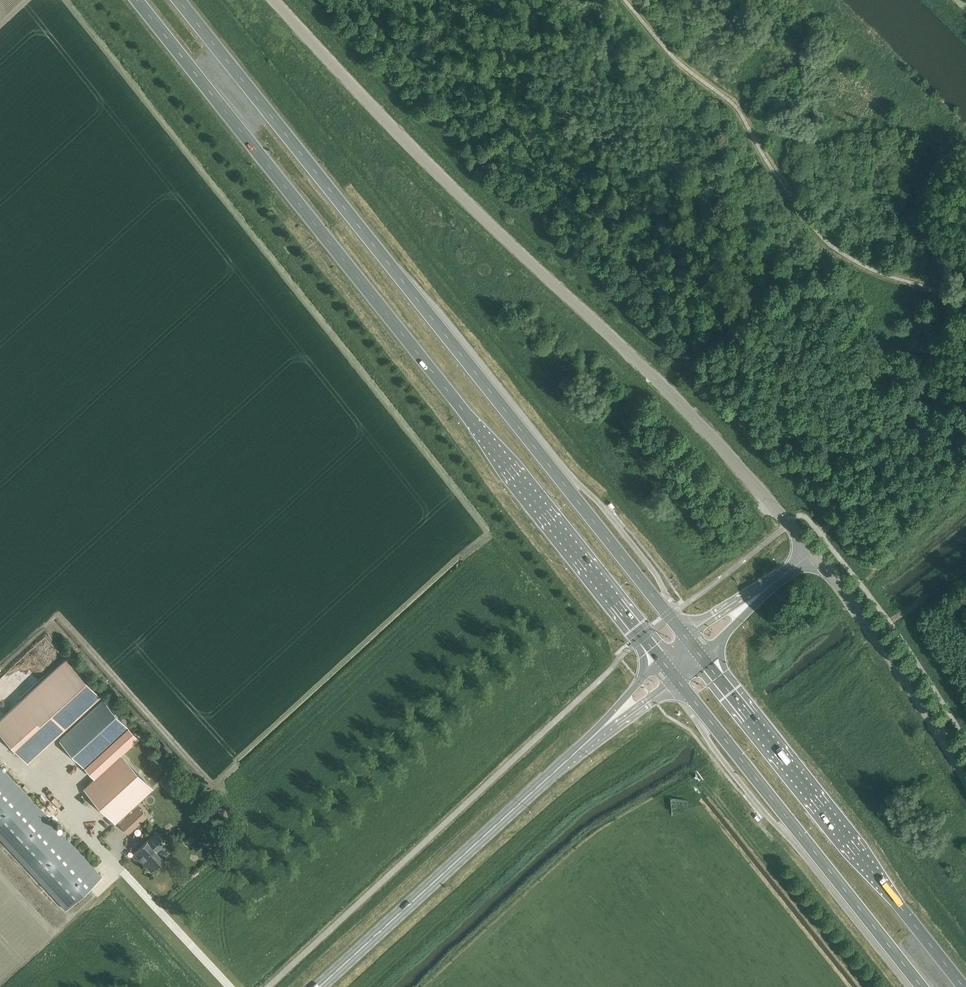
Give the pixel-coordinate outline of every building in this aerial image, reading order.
[(0,718),(0,732),(27,762),(99,697),(64,659),(0,718)] [(103,699),(59,739),(60,740),(94,778),(120,754),(138,738),(103,699)] [(94,778),(84,788),(115,822),(122,815),(133,827),(146,815),(135,803),(152,788),(144,779),(120,754),(94,778)] [(66,909),(101,877),(0,767),(0,837),(66,909)] [(165,776),(160,780),(171,793),(176,789),(165,776)] [(165,858),(159,852),(166,847),(153,833),(133,852),(151,871),(158,865),(159,868),(161,868),(165,864),(165,862),(163,860),(165,858)]
